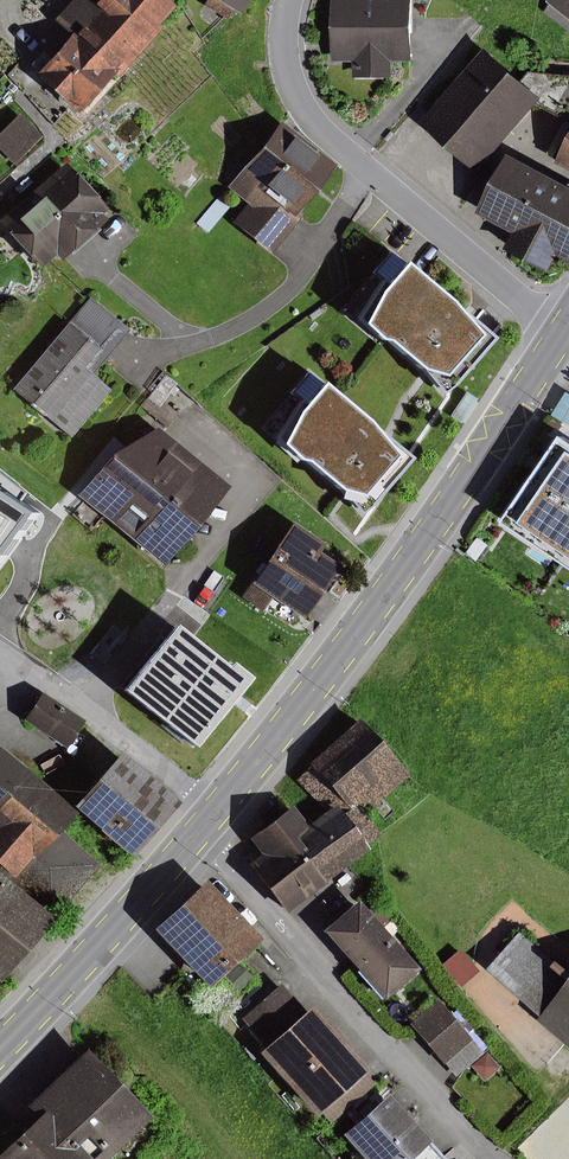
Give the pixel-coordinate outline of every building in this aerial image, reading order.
[(37,74),(81,113),(117,74),(120,77),(164,28),(161,25),(177,6),(171,0),(103,0),(101,2),(99,0),(75,0),(54,23),(70,37),(37,74)] [(205,5),(230,21),(237,10),(244,15),(253,0),(208,0),(205,5)] [(419,0),(335,0),(335,62),(356,62),(356,79),(396,79),(396,61),(419,61),(419,0)] [(550,1),(554,4),(547,13),(568,29),(568,0),(551,0),(550,1)] [(485,174),(549,97),(489,47),(424,123),(485,174)] [(20,113),(0,134),(0,149),(16,165),(44,136),(20,113)] [(340,165),(283,119),(228,187),(249,204),(234,222),(274,254),(306,215),(302,212),(340,165)] [(552,155),(564,161),(563,164),(568,167),(568,122),(552,155)] [(517,154),(486,213),(528,235),(519,252),(556,272),(564,257),(568,259),(568,182),(517,154)] [(67,161),(14,208),(4,198),(0,202),(0,224),(1,223),(41,267),(57,254),(62,260),(109,220),(103,213),(109,208),(67,161)] [(231,206),(219,196),(197,223),(209,233),(231,206)] [(458,299),(413,260),(386,290),(370,323),(387,340),(396,340),(429,369),(451,375),(487,334),(458,299)] [(131,329),(91,297),(14,390),(73,438),(113,390),(94,374),(131,329)] [(179,386),(165,376),(140,409),(168,430),(180,414),(166,403),(179,386)] [(375,420),(330,381),(304,412),(287,444),(305,461),(314,461),(347,490),(369,496),(404,455),(375,420)] [(555,415),(568,424),(568,393),(555,415)] [(235,487),(162,427),(114,454),(80,495),(169,567),(235,487)] [(512,524),(568,562),(568,440),(512,524)] [(0,486),(0,573),(41,514),(0,486)] [(329,544),(295,521),(244,597),(265,611),(274,597),(307,619),(343,566),(323,552),(329,544)] [(491,545),(479,537),(467,554),(479,562),(491,545)] [(128,635),(114,623),(90,654),(104,665),(128,635)] [(233,667),(180,626),(128,691),(201,748),(256,678),(237,663),(233,667)] [(70,748),(88,720),(44,693),(26,721),(70,748)] [(293,836),(326,880),(369,848),(366,845),(378,835),(360,813),(407,775),(362,720),(308,763),(310,766),(294,778),(322,813),(308,824),(293,836)] [(78,812),(0,745),(0,980),(1,981),(102,865),(62,830),(78,812)] [(184,803),(125,752),(77,806),(136,857),(184,803)] [(293,836),(308,824),(295,808),(253,840),(266,858),(257,865),(289,908),(326,880),(293,836)] [(265,940),(210,880),(155,930),(211,990),(265,940)] [(423,969),(361,900),(325,931),(387,1001),(423,969)] [(568,962),(564,967),(526,934),(495,970),(548,1016),(544,1020),(568,1042),(568,962)] [(254,978),(241,964),(224,981),(237,994),(254,978)] [(269,1046),(262,1052),(319,1118),(323,1114),(331,1124),(377,1084),(368,1074),(373,1070),(316,1005),(309,1012),(284,983),(244,1018),(269,1046)] [(485,1053),(440,1000),(412,1023),(456,1076),(485,1053)] [(155,1118),(91,1050),(27,1110),(37,1121),(0,1156),(0,1158),(111,1158),(155,1118)] [(502,1069),(488,1053),(472,1066),(486,1082),(502,1069)] [(345,1134),(366,1158),(447,1158),(432,1142),(434,1141),(413,1117),(420,1111),(415,1105),(408,1112),(392,1094),(345,1134)]
